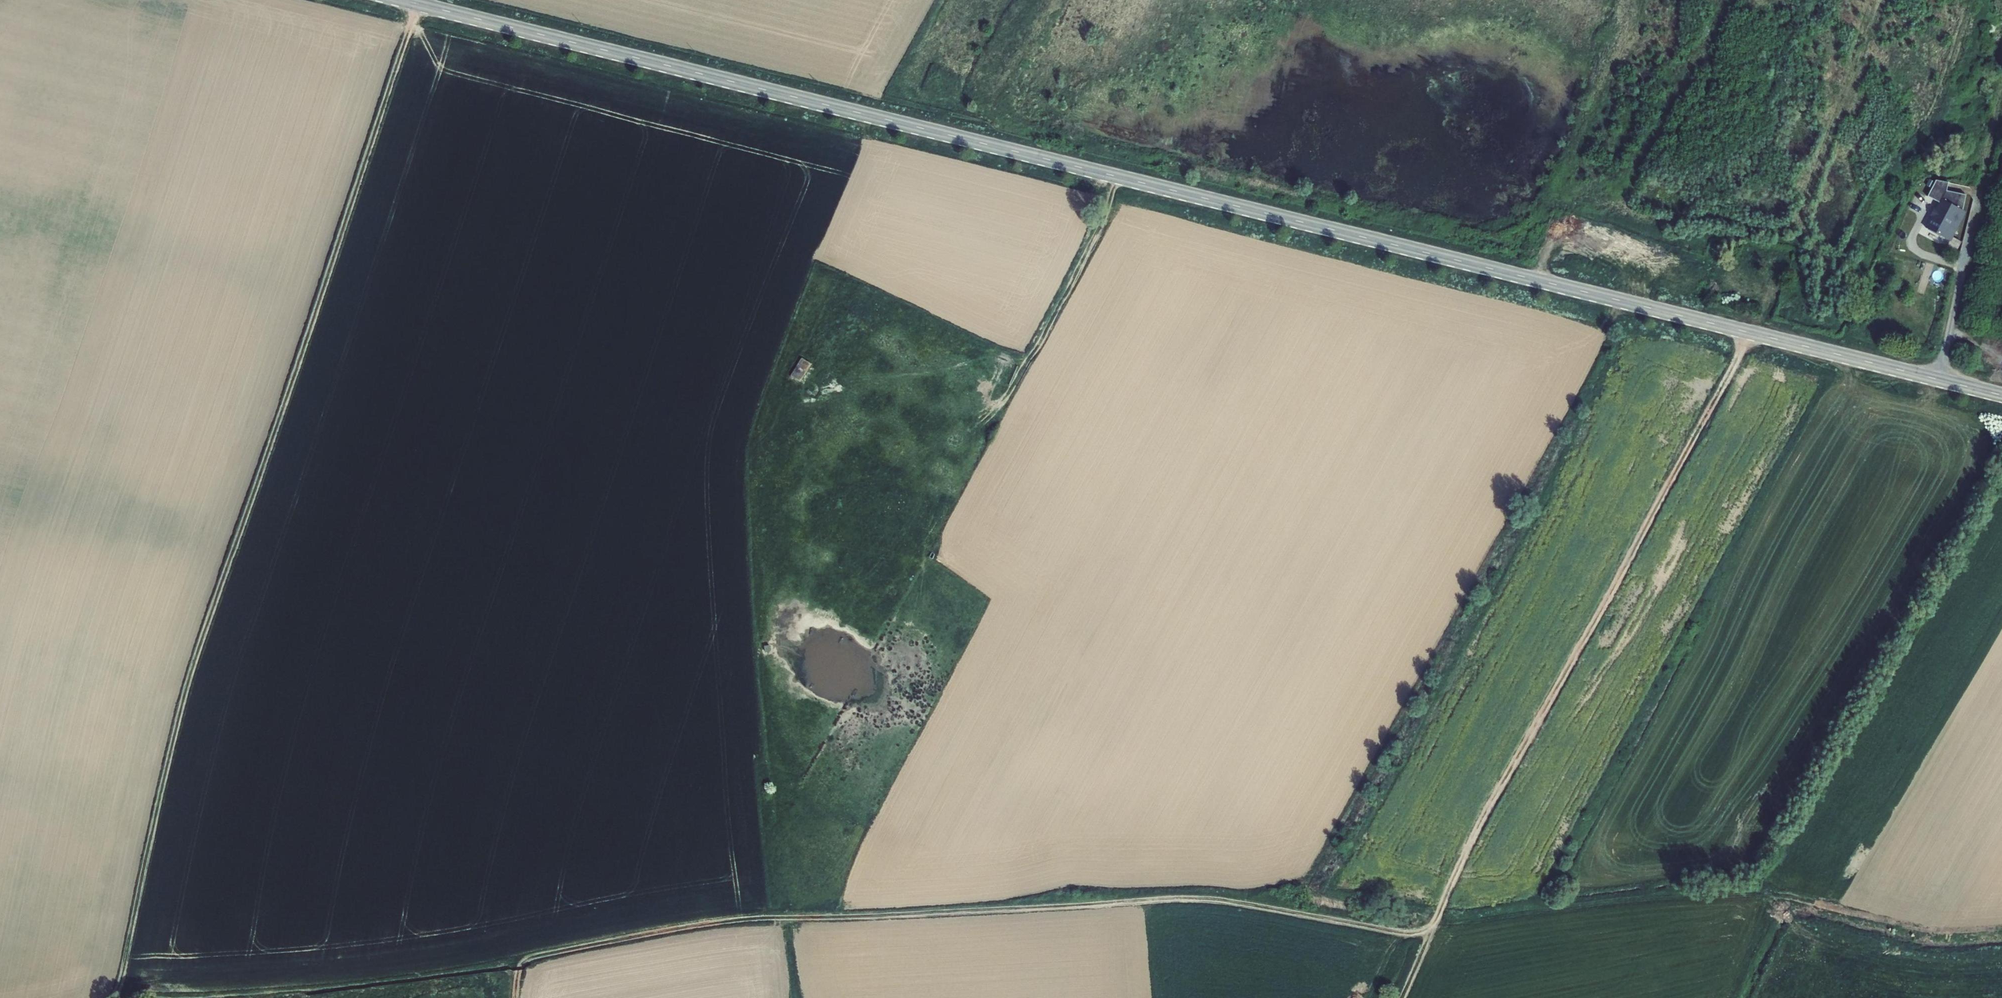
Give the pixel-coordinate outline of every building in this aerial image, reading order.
[(1962,188),(1958,195),(1960,196),(1965,199),(1969,192),(1962,188)] [(1960,196),(1958,195),(1953,192),(1949,200),(1943,196),(1926,228),(1950,240),(1965,213),(1960,210),(1954,207),(1960,196)] [(1966,199),(1965,199),(1960,196),(1954,207),(1960,210),(1966,199)] [(811,363),(801,357),(790,375),(800,381),(811,363)]
